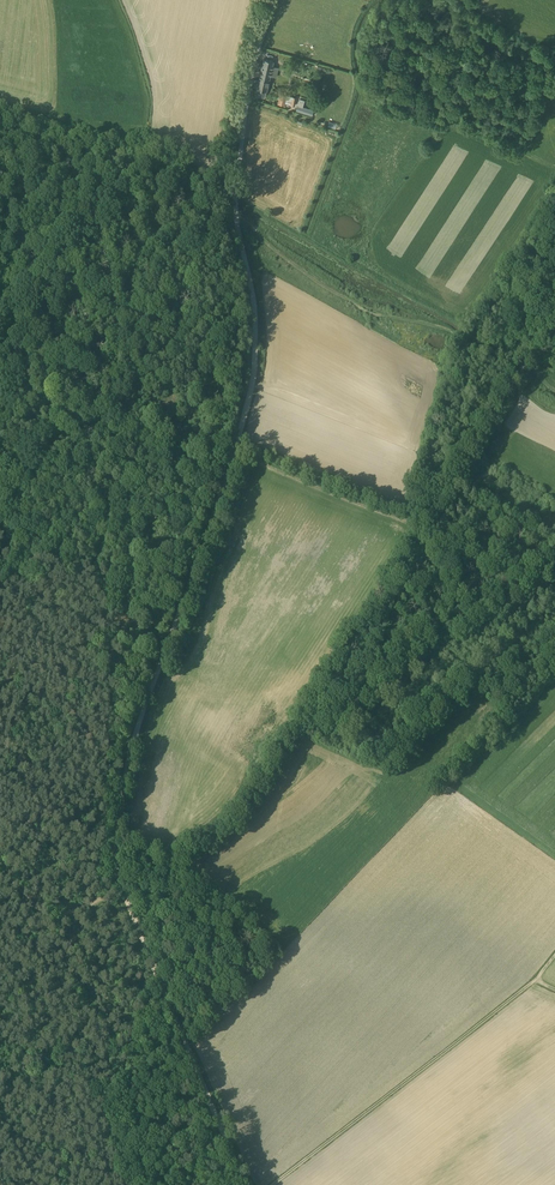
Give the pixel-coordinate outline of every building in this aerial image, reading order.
[(274,61),(265,59),(256,96),(265,99),(274,61)] [(279,104),(285,105),(287,95),(281,94),(279,104)] [(296,110),(308,113),(309,109),(303,107),(298,105),(296,110)]
